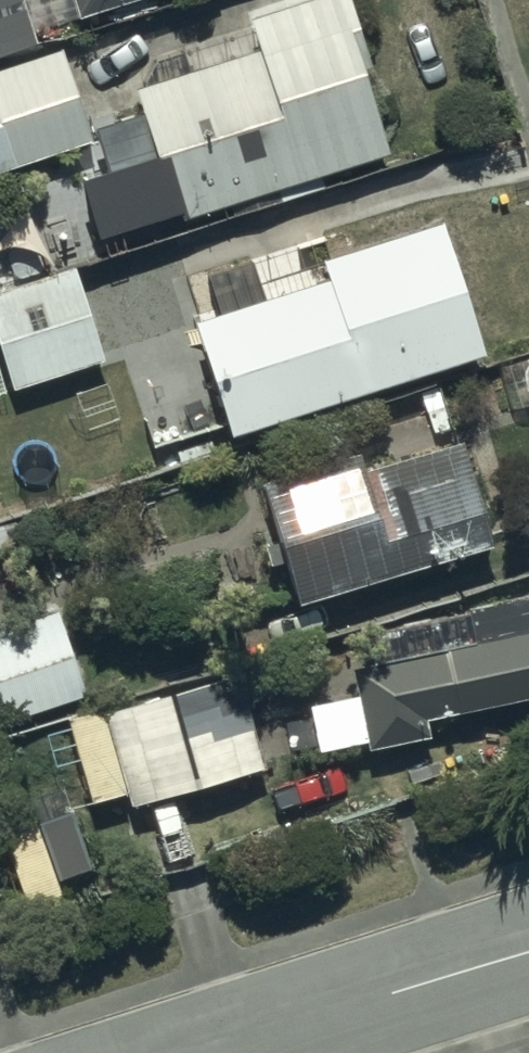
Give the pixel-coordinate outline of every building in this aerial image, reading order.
[(25,0),(0,0),(0,51),(37,39),(25,0)] [(76,17),(126,0),(71,0),(76,17)] [(349,0),(297,0),(250,16),(254,28),(159,60),(147,83),(136,86),(145,113),(96,129),(108,168),(82,176),(102,238),(269,183),(274,198),(316,184),(312,172),(383,148),(355,66),(369,61),(349,0)] [(52,48),(0,66),(0,169),(84,140),(52,48)] [(474,354),(433,225),(432,221),(313,259),(318,276),(297,283),(286,248),(197,276),(208,312),(187,319),(223,433),(474,354)] [(67,266),(0,291),(0,372),(6,389),(99,355),(67,266)] [(481,543),(454,444),(356,473),(349,450),(250,479),(287,601),(481,543)] [(466,608),(473,641),(351,667),(357,696),(311,706),(321,751),(367,741),(368,749),(429,736),(425,719),(528,697),(528,594),(466,608)] [(51,610),(0,628),(0,723),(80,695),(51,610)] [(127,796),(131,807),(265,767),(238,676),(105,715),(103,709),(68,719),(94,806),(127,796)] [(84,868),(53,784),(20,797),(50,880),(84,868)]
